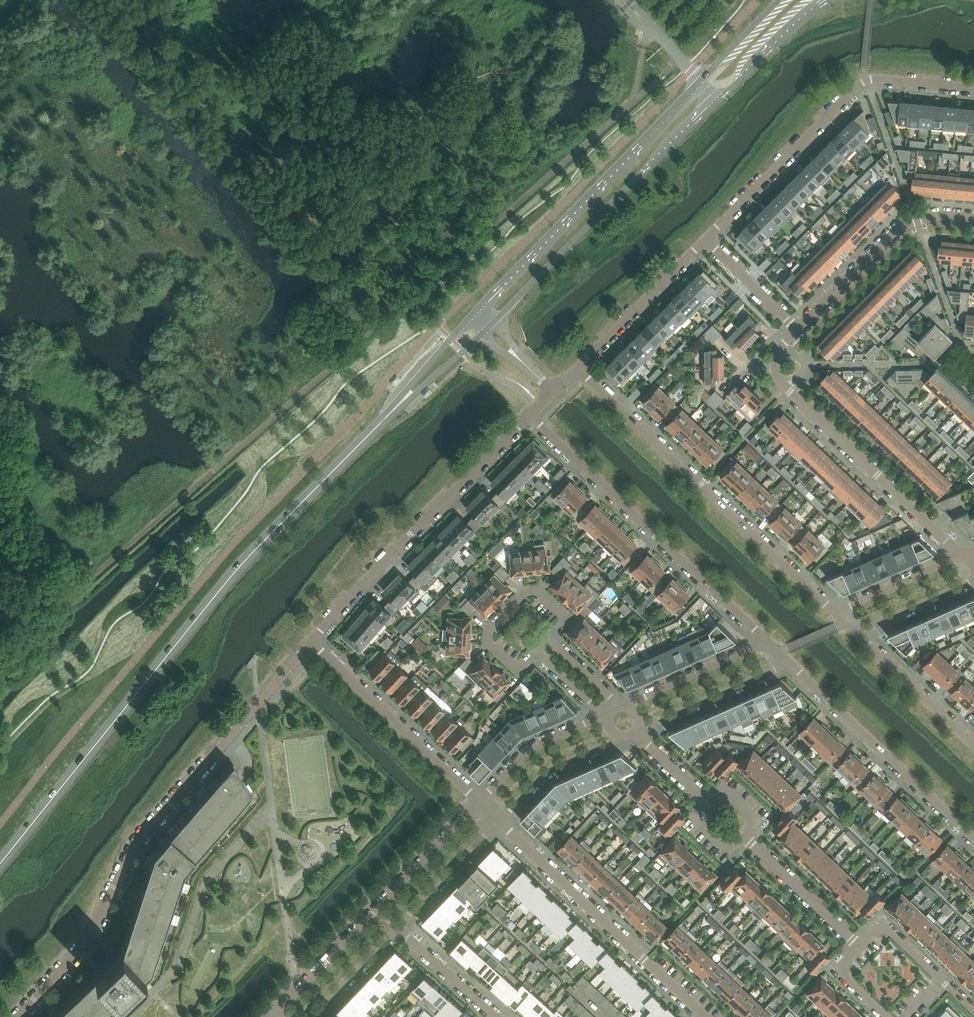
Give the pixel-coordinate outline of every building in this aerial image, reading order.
[(907,127),(909,103),(908,103),(908,104),(906,104),(906,103),(888,101),(896,122),(907,123),(907,127)] [(919,128),(921,104),(920,104),(920,105),(918,105),(918,104),(909,103),(907,127),(919,128)] [(931,126),(933,106),(932,105),(932,106),(930,106),(930,105),(921,104),(919,128),(920,124),(931,126)] [(943,127),(945,107),(944,107),(942,107),(942,106),(933,106),(931,126),(943,127)] [(955,131),(957,108),(956,108),(954,108),(945,107),(943,127),(943,130),(955,131)] [(967,129),(969,109),(968,109),(968,110),(965,109),(966,109),(957,108),(955,131),(956,128),(967,129)] [(871,131),(866,118),(863,110),(851,123),(849,125),(848,125),(862,139),(871,131)] [(862,139),(848,125),(842,131),(843,132),(841,133),(840,133),(840,134),(854,148),(862,139)] [(854,148),(840,134),(834,140),(832,142),(831,142),(845,157),(854,148)] [(902,145),(899,135),(893,137),(896,145),(902,145)] [(845,157),(831,142),(831,143),(830,141),(827,144),(828,145),(825,148),(826,149),(824,150),(823,151),(837,165),(845,157)] [(917,170),(919,150),(897,148),(901,159),(909,160),(908,170),(905,170),(908,178),(913,179),(914,169),(917,170)] [(837,165),(823,151),(817,157),(815,159),(814,159),(831,176),(829,173),(837,165)] [(892,175),(885,169),(890,163),(886,152),(871,167),(885,181),(891,187),(894,186),(897,182),(894,174),(892,175)] [(870,164),(875,158),(871,154),(866,160),(870,164)] [(831,176),(814,159),(808,165),(809,166),(807,167),(806,168),(820,182),(822,185),(831,176)] [(870,164),(866,160),(860,165),(864,169),(870,164)] [(820,182),(806,168),(800,174),(799,176),(798,176),(797,177),(811,191),(820,182)] [(867,178),(872,173),(869,169),(864,175),(867,178)] [(925,193),(927,171),(917,170),(914,169),(913,179),(912,187),(914,187),(914,192),(925,193)] [(936,194),(938,175),(927,174),(927,171),(925,193),(936,194)] [(853,181),(858,176),(854,172),(849,177),(853,181)] [(946,195),(949,173),(948,173),(948,176),(938,175),(936,194),(946,195)] [(957,196),(959,174),(949,173),(946,195),(957,196)] [(968,197),(970,178),(959,177),(960,174),(959,174),(957,196),(968,197)] [(867,178),(864,175),(858,180),(862,183),(867,178)] [(811,191),(797,177),(791,183),(792,183),(790,185),(789,184),(789,185),(803,199),(811,191)] [(853,181),(849,177),(843,182),(847,186),(853,181)] [(898,193),(899,191),(894,186),(891,187),(885,181),(878,189),(894,205),(902,197),(898,193)] [(803,199),(789,185),(783,191),(781,193),(780,194),(794,208),(803,199)] [(852,193),(857,188),(853,185),(848,190),(852,193)] [(836,198),(841,193),(837,188),(832,194),(836,198)] [(894,205),(878,189),(870,196),(886,212),(894,205)] [(847,198),(852,193),(848,190),(843,195),(847,198)] [(794,208),(780,194),(774,200),(775,200),(773,202),(773,201),(772,202),(788,219),(789,219),(786,216),(794,208)] [(830,203),(836,198),(832,194),(826,199),(830,203)] [(886,212),(870,196),(862,204),(878,220),(886,212)] [(841,204),(838,200),(833,205),(836,209),(841,204)] [(788,219),(772,202),(766,208),(764,210),(763,211),(780,227),(788,219)] [(878,220),(862,204),(855,212),(871,228),(878,220)] [(832,213),(836,209),(833,205),(828,210),(832,213)] [(819,215),(824,210),(820,206),(815,211),(819,215)] [(780,227),(763,211),(757,217),(758,217),(756,219),(756,218),(755,219),(769,234),(771,236),(780,227)] [(819,215),(815,211),(809,216),(813,220),(819,215)] [(871,228),(855,212),(847,219),(863,235),(871,228)] [(821,224),(826,219),(823,216),(818,221),(821,224)] [(769,234),(755,219),(749,225),(748,227),(747,227),(746,228),(763,244),(761,242),(769,234)] [(863,235),(847,219),(849,222),(842,230),(855,243),(863,235)] [(816,229),(821,224),(818,221),(813,226),(816,229)] [(802,232),(807,227),(803,223),(798,228),(802,232)] [(763,244),(746,228),(737,237),(754,253),(761,246),(763,244)] [(802,232),(798,228),(792,233),(796,237),(802,232)] [(855,243),(842,230),(834,237),(847,251),(855,243)] [(806,239),(811,235),(807,231),(802,236),(806,239)] [(801,244),(806,240),(806,239),(802,236),(797,241),(801,244)] [(847,251),(834,237),(826,245),(840,258),(847,251)] [(785,249),(790,244),(786,240),(781,245),(785,249)] [(951,262),(953,243),(942,242),(941,247),(939,247),(938,255),(940,256),(940,261),(951,262)] [(962,263),(964,244),(953,243),(951,262),(962,263)] [(973,250),(973,245),(964,244),(962,263),(973,264),(973,250)] [(785,249),(781,245),(775,250),(779,254),(785,249)] [(840,258),(826,245),(819,253),(832,266),(840,258)] [(791,255),(795,250),(792,246),(787,251),(791,255)] [(791,255),(787,251),(782,256),(786,260),(791,255)] [(925,266),(921,262),(923,261),(917,254),(915,256),(912,252),(904,260),(917,274),(925,266)] [(832,266),(819,253),(812,260),(825,274),(832,266)] [(763,271),(772,262),(767,257),(759,266),(763,271)] [(825,274),(812,260),(809,258),(801,265),(817,281),(825,274)] [(917,274),(904,260),(896,268),(910,281),(917,274)] [(770,278),(779,269),(774,264),(766,273),(770,278)] [(817,281),(801,265),(794,272),(793,271),(793,272),(810,289),(817,281)] [(910,281),(896,268),(888,276),(902,289),(910,281)] [(718,284),(704,270),(696,278),(712,294),(710,291),(718,284)] [(810,289),(793,272),(780,284),(789,293),(793,289),(798,293),(805,286),(809,289),(810,289)] [(902,289),(888,276),(881,283),(894,297),(902,289)] [(712,294),(696,278),(695,279),(696,279),(694,281),(693,281),(691,283),(690,282),(688,284),(689,285),(689,286),(702,299),(704,302),(712,294)] [(894,297),(881,283),(873,291),(887,304),(894,297)] [(702,299),(689,286),(688,287),(686,289),(686,288),(681,293),(694,307),(702,299)] [(966,333),(967,314),(970,292),(948,290),(952,300),(961,301),(960,312),(957,313),(960,323),(966,323),(965,333),(966,333)] [(729,304),(737,296),(733,291),(724,300),(729,304)] [(887,304),(873,291),(865,299),(879,312),(887,304)] [(694,307),(681,293),(680,294),(680,295),(679,297),(678,296),(673,301),(689,317),(687,314),(694,307)] [(935,357),(952,339),(949,327),(945,317),(942,318),(934,311),(941,305),(937,294),(921,310),(935,324),(918,340),(928,349),(932,354),(935,357)] [(735,311),(744,303),(740,298),(731,307),(735,311)] [(919,307),(924,302),(921,298),(916,303),(919,307)] [(879,312),(865,299),(858,306),(871,320),(879,312)] [(689,317),(673,301),(672,302),(673,302),(671,304),(666,309),(682,325),(689,317)] [(915,312),(919,307),(916,303),(911,308),(915,312)] [(718,315),(723,310),(720,306),(715,312),(718,315)] [(871,320),(858,306),(850,314),(864,327),(871,320)] [(682,325),(666,309),(665,310),(663,312),(663,311),(658,316),(672,330),(679,322),(682,325)] [(713,320),(718,315),(715,312),(709,317),(713,320)] [(928,349),(918,340),(908,331),(922,316),(918,312),(891,340),(901,350),(906,344),(920,358),(928,349)] [(864,327),(850,314),(843,322),(856,335),(864,327)] [(904,322),(909,317),(906,314),(901,318),(904,322)] [(967,314),(966,333),(973,334),(973,314),(967,314)] [(759,333),(754,328),(758,324),(750,315),(745,319),(743,317),(735,325),(751,341),(759,333)] [(672,330),(658,316),(657,317),(658,318),(656,319),(655,319),(650,324),(664,338),(672,330)] [(899,327),(904,322),(901,318),(896,323),(899,327)] [(703,330),(708,325),(705,322),(699,327),(703,330)] [(856,335),(843,322),(835,330),(848,343),(856,335)] [(664,338),(650,324),(649,325),(650,325),(648,327),(643,332),(659,348),(656,345),(664,338)] [(722,334),(713,325),(708,329),(717,338),(722,334)] [(751,341),(735,325),(727,333),(730,335),(725,340),(734,348),(738,344),(743,349),(751,341)] [(697,336),(703,330),(699,327),(694,332),(697,336)] [(717,338),(708,329),(704,334),(713,343),(717,338)] [(889,337),(894,332),(891,329),(886,334),(889,337)] [(848,343),(835,330),(827,337),(841,351),(848,343)] [(659,348),(643,332),(642,333),(640,335),(635,339),(651,355),(659,348)] [(884,342),(889,337),(886,334),(881,339),(884,342)] [(707,340),(702,335),(698,340),(703,344),(707,340)] [(688,346),(693,340),(689,337),(684,342),(688,346)] [(841,351),(827,337),(819,345),(823,349),(821,350),(828,357),(829,355),(833,359),(841,351)] [(651,355),(635,339),(634,340),(635,341),(633,343),(632,342),(627,347),(643,363),(651,355)] [(682,351),(688,346),(684,342),(679,348),(682,351)] [(874,353),(879,348),(875,344),(870,349),(874,353)] [(643,363),(627,347),(626,348),(627,348),(625,350),(620,355),(636,371),(643,363)] [(724,366),(724,355),(717,355),(717,349),(705,349),(705,366),(724,366)] [(869,358),(874,353),(870,349),(865,354),(869,358)] [(672,361),(677,356),(674,352),(669,358),(672,361)] [(636,371),(620,355),(619,356),(617,358),(612,362),(626,376),(628,379),(636,371)] [(667,367),(672,361),(669,358),(663,363),(667,367)] [(626,376),(612,362),(611,363),(612,364),(610,366),(609,365),(604,370),(618,384),(626,376)] [(724,377),(724,366),(705,366),(705,384),(717,384),(717,378),(724,377)] [(657,377),(662,371),(659,368),(653,373),(657,377)] [(920,387),(938,368),(937,368),(930,376),(926,372),(923,369),(896,370),(890,376),(896,382),(896,383),(915,383),(920,387)] [(933,390),(946,376),(938,368),(920,387),(925,382),(933,390)] [(828,392),(841,379),(833,371),(830,375),(828,373),(822,379),(824,381),(820,385),(828,392)] [(866,374),(871,379),(874,376),(869,371),(866,374)] [(651,382),(657,377),(653,373),(648,379),(651,382)] [(879,381),(874,376),(871,379),(876,384),(879,381)] [(940,397),(953,383),(946,376),(933,390),(940,397)] [(836,400),(849,386),(841,379),(828,392),(836,400)] [(644,390),(649,384),(646,381),(641,387),(644,390)] [(948,405),(961,391),(953,383),(940,397),(948,405)] [(651,412),(666,395),(654,384),(643,396),(647,400),(644,403),(647,405),(645,407),(651,412)] [(738,409),(753,392),(745,384),(740,389),(736,385),(728,394),(732,398),(730,401),(738,409)] [(844,407),(857,394),(849,386),(836,400),(844,407)] [(890,391),(884,386),(881,389),(886,394),(890,391)] [(633,402),(642,392),(637,388),(628,397),(633,402)] [(711,404),(720,395),(715,391),(707,400),(711,404)] [(895,395),(890,391),(886,394),(891,399),(895,395)] [(956,412),(969,398),(961,391),(948,405),(956,412)] [(761,409),(757,405),(761,400),(753,392),(738,409),(746,416),(748,414),(753,418),(761,409)] [(852,415),(865,401),(857,394),(844,407),(852,415)] [(667,418),(678,406),(666,395),(651,412),(656,417),(657,415),(660,418),(663,415),(667,418)] [(716,408),(724,399),(720,395),(711,404),(716,408)] [(973,409),(973,403),(969,398),(956,412),(964,419),(973,409)] [(859,422),(872,408),(865,401),(852,415),(859,422)] [(902,409),(905,406),(900,401),(897,404),(902,409)] [(917,406),(912,401),(909,404),(914,409),(917,406)] [(674,434),(690,418),(678,406),(667,418),(670,422),(667,425),(670,428),(669,429),(674,434)] [(707,416),(713,410),(709,406),(703,412),(707,416)] [(910,410),(905,406),(902,409),(907,414),(910,410)] [(919,414),(922,411),(917,406),(914,409),(919,414)] [(867,430),(880,416),(872,408),(859,422),(867,430)] [(973,424),(973,409),(964,419),(972,427),(973,424)] [(711,420),(717,414),(713,410),(707,416),(711,420)] [(778,435),(791,422),(783,414),(779,417),(778,416),(772,422),(773,424),(770,427),(778,435)] [(933,420),(928,415),(924,419),(930,424),(933,420)] [(875,437),(888,424),(880,416),(867,430),(875,437)] [(921,421),(916,416),(913,419),(918,424),(921,421)] [(683,440),(698,425),(690,418),(674,434),(679,439),(680,438),(683,440)] [(935,429),(938,426),(933,420),(930,424),(935,429)] [(743,435),(752,426),(747,421),(739,430),(743,435)] [(926,425),(921,421),(918,424),(923,429),(926,425)] [(725,430),(729,426),(725,422),(719,427),(724,431),(725,430)] [(786,443),(799,429),(791,422),(778,435),(786,443)] [(883,445),(896,431),(888,424),(875,437),(883,445)] [(692,448),(706,433),(698,425),(683,440),(682,442),(687,447),(689,446),(692,448)] [(794,450),(807,436),(799,429),(786,443),(794,450)] [(949,435),(943,430),(940,434),(945,439),(949,435)] [(891,452),(904,438),(896,431),(883,445),(891,452)] [(937,435),(932,431),(928,434),(933,439),(937,435)] [(700,456),(714,441),(706,433),(692,448),(690,450),(696,455),(697,453),(700,456)] [(942,440),(937,435),(933,439),(938,444),(942,440)] [(954,441),(949,435),(945,439),(950,444),(954,441)] [(754,445),(758,440),(754,436),(750,441),(754,445)] [(799,460),(815,444),(807,436),(794,450),(792,453),(799,460)] [(899,460),(912,446),(904,438),(891,452),(899,460)] [(549,456),(544,451),(545,450),(540,444),(539,446),(534,441),(526,449),(525,448),(541,464),(549,456)] [(715,465),(726,453),(714,441),(700,456),(699,457),(704,462),(705,461),(708,464),(711,461),(715,465)] [(765,449),(759,443),(756,447),(762,452),(765,449)] [(807,468),(822,451),(815,444),(799,460),(807,468)] [(952,450),(947,445),(944,449),(949,454),(952,450)] [(964,451),(959,445),(956,449),(961,454),(964,451)] [(907,467),(920,453),(912,446),(899,460),(907,467)] [(541,464),(525,448),(519,453),(521,454),(518,457),(516,456),(532,473),(541,464)] [(957,455),(952,450),(949,454),(954,459),(957,455)] [(773,456),(768,451),(765,455),(770,460),(773,456)] [(817,473),(830,459),(822,451),(807,468),(808,468),(810,465),(817,473)] [(970,456),(964,451),(961,454),(966,459),(970,456)] [(914,475),(927,461),(920,453),(907,467),(914,475)] [(758,464),(764,459),(759,454),(754,460),(758,464)] [(512,463),(509,466),(524,481),(532,473),(516,456),(511,462),(512,463)] [(778,461),(773,456),(770,460),(775,464),(778,461)] [(729,486),(730,485),(745,470),(733,458),(721,470),(725,474),(722,477),(725,480),(724,481),(729,486)] [(966,463),(960,458),(957,461),(963,467),(966,463)] [(825,480),(838,466),(830,459),(817,473),(825,480)] [(922,482),(935,468),(927,461),(914,475),(922,482)] [(504,471),(501,475),(515,490),(524,481),(509,466),(508,465),(503,470),(504,471)] [(770,476),(776,470),(772,466),(766,472),(770,476)] [(789,471),(784,466),(780,470),(785,475),(789,471)] [(831,490),(846,474),(838,466),(825,480),(823,483),(831,490)] [(558,481),(566,472),(562,468),(553,477),(558,481)] [(930,489),(943,476),(935,468),(922,482),(930,489)] [(737,494),(753,478),(745,470),(730,485),(733,488),(732,489),(737,494)] [(774,480),(780,474),(776,470),(770,476),(774,480)] [(794,476),(789,471),(785,475),(790,479),(794,476)] [(501,475),(499,473),(494,479),(495,480),(492,483),(499,490),(495,494),(505,504),(509,499),(511,502),(515,502),(521,496),(515,490),(501,475)] [(841,495),(854,481),(846,474),(831,490),(831,491),(833,488),(841,495)] [(938,497),(951,483),(943,476),(930,489),(938,497)] [(746,502),(747,501),(761,486),(753,478),(737,494),(739,493),(741,496),(740,497),(746,502)] [(549,490),(554,485),(548,480),(544,484),(549,490)] [(564,505),(579,488),(574,483),(573,484),(570,481),(563,489),(558,485),(549,494),(554,499),(556,497),(564,505)] [(804,486),(799,481),(796,485),(801,490),(804,486)] [(849,502),(862,489),(854,481),(841,495),(849,502)] [(549,490),(544,484),(540,488),(546,493),(549,490)] [(936,502),(944,509),(950,507),(954,516),(952,517),(958,522),(962,526),(972,536),(973,535),(973,485),(970,487),(964,490),(961,491),(960,491),(936,502)] [(754,510),(769,493),(761,486),(747,501),(750,504),(748,505),(754,510)] [(809,491),(804,486),(801,490),(806,494),(809,491)] [(580,505),(587,497),(583,494),(585,493),(579,488),(564,505),(572,512),(570,514),(575,518),(584,509),(580,505)] [(854,513),(870,496),(862,489),(849,502),(846,505),(854,513)] [(505,504),(495,494),(491,498),(484,491),(481,494),(480,493),(475,498),(491,514),(499,506),(500,508),(505,504)] [(770,517),(781,505),(769,493),(754,510),(759,515),(760,513),(763,516),(766,513),(770,517)] [(820,501),(815,496),(812,500),(817,505),(820,501)] [(862,520),(877,504),(870,496),(854,513),(862,520)] [(491,514),(475,498),(470,503),(471,504),(468,508),(475,515),(471,519),(480,528),(485,524),(483,522),(491,514)] [(533,507),(538,502),(533,498),(529,502),(533,507)] [(807,510),(812,505),(808,500),(803,505),(807,510)] [(825,506),(820,501),(817,505),(822,509),(825,506)] [(884,513),(886,511),(877,504),(862,520),(870,528),(872,525),(874,527),(891,520),(884,513)] [(589,529),(605,512),(599,507),(598,508),(595,505),(588,513),(584,509),(575,518),(579,523),(581,521),(589,529)] [(777,532),(793,516),(781,505),(770,517),(773,520),(770,523),(773,526),(772,527),(777,532)] [(534,519),(540,513),(535,509),(530,515),(534,519)] [(836,516),(831,511),(827,515),(832,519),(836,516)] [(589,529),(597,536),(611,521),(608,518),(610,517),(605,512),(589,529)] [(480,528),(471,519),(467,523),(460,516),(456,519),(455,518),(450,523),(451,524),(466,539),(474,531),(476,533),(480,528)] [(793,539),(805,527),(793,516),(777,532),(782,537),(784,536),(786,539),(789,535),(793,539)] [(841,521),(836,516),(832,519),(837,524),(841,521)] [(908,524),(902,519),(899,520),(902,527),(908,524)] [(605,544),(621,528),(620,529),(617,526),(618,525),(613,520),(611,521),(597,536),(605,544)] [(466,539),(451,524),(448,527),(447,526),(441,531),(458,548),(466,539)] [(851,530),(846,525),(842,529),(847,534),(851,530)] [(801,555),(816,538),(805,527),(793,539),(797,542),(794,546),(797,548),(795,550),(801,555)] [(605,544),(614,552),(628,537),(625,534),(626,533),(621,528),(605,544)] [(458,548),(441,531),(441,532),(443,533),(439,536),(438,535),(433,540),(449,556),(458,548)] [(630,553),(637,545),(633,542),(635,541),(629,535),(628,537),(614,552),(622,560),(620,562),(625,566),(634,556),(630,553)] [(847,545),(850,541),(845,536),(841,541),(845,549),(848,546),(847,545)] [(817,562),(828,549),(816,538),(801,555),(806,559),(807,558),(810,561),(813,558),(817,562)] [(935,553),(920,538),(919,538),(912,541),(920,558),(924,556),(924,557),(935,553)] [(449,556),(433,540),(428,545),(429,546),(426,549),(425,548),(441,565),(449,556)] [(583,551),(589,545),(585,541),(579,547),(583,551)] [(920,558),(912,541),(902,545),(910,562),(914,560),(914,562),(920,559),(920,558)] [(548,564),(546,550),(545,545),(544,544),(534,545),(534,551),(537,572),(548,570),(548,564)] [(593,549),(589,545),(583,551),(588,555),(593,549)] [(910,563),(910,562),(902,545),(892,550),(900,567),(904,565),(904,566),(910,563)] [(495,546),(489,552),(494,557),(500,550),(495,546)] [(900,567),(892,550),(891,546),(881,550),(882,554),(890,571),(894,569),(894,570),(901,568),(900,567)] [(841,552),(835,547),(831,551),(836,556),(841,552)] [(441,565),(425,548),(420,553),(421,555),(418,558),(416,557),(432,573),(441,565)] [(537,572),(534,551),(522,552),(525,573),(537,572)] [(836,556),(831,551),(827,556),(832,561),(836,556)] [(473,562),(477,558),(471,552),(467,557),(473,562)] [(525,573),(522,552),(511,553),(513,574),(525,573)] [(596,563),(602,557),(597,553),(592,559),(596,563)] [(890,571),(882,554),(873,559),(880,575),(884,574),(885,575),(891,572),(890,571)] [(641,578),(657,562),(652,557),(651,558),(647,555),(640,563),(636,559),(627,568),(632,572),(633,571),(641,578)] [(432,573),(416,557),(411,562),(412,563),(409,566),(416,574),(412,578),(422,587),(426,582),(425,581),(432,573)] [(473,562),(467,557),(463,560),(469,566),(473,562)] [(870,580),(863,563),(861,559),(851,564),(861,585),(861,584),(864,582),(865,583),(871,581),(870,580)] [(881,576),(880,575),(873,559),(863,563),(870,580),(874,578),(875,579),(881,576)] [(555,574),(564,565),(560,561),(551,571),(555,574)] [(589,572),(595,566),(590,562),(585,568),(589,572)] [(657,579),(664,571),(661,568),(662,567),(657,562),(641,578),(649,586),(648,588),(652,592),(661,583),(657,579)] [(861,585),(851,564),(841,568),(843,572),(851,588),(854,587),(855,588),(861,585)] [(511,574),(501,565),(497,569),(507,578),(511,574)] [(575,579),(567,571),(568,569),(564,565),(555,574),(559,578),(552,586),(560,594),(575,579)] [(477,574),(471,568),(467,572),(473,578),(477,574)] [(503,583),(507,578),(497,569),(493,574),(495,576),(487,584),(503,598),(510,590),(503,583)] [(460,575),(454,570),(450,574),(456,579),(460,575)] [(851,588),(843,572),(832,577),(831,575),(828,578),(844,593),(851,589),(851,588)] [(422,587),(412,578),(408,582),(401,574),(398,578),(397,576),(391,582),(408,598),(416,590),(417,591),(422,587)] [(456,579),(450,574),(446,577),(452,583),(456,579)] [(569,602),(583,587),(575,579),(560,594),(569,602)] [(667,602),(682,586),(677,581),(676,582),(672,579),(665,587),(661,583),(652,592),(657,596),(658,595),(667,602)] [(503,598),(487,584),(484,581),(476,590),(479,592),(494,607),(503,598)] [(408,598),(391,582),(387,587),(388,588),(385,591),(392,598),(388,603),(397,612),(402,607),(400,605),(408,598)] [(682,603),(689,595),(686,592),(687,591),(682,586),(667,602),(675,610),(673,612),(677,616),(686,607),(682,603)] [(588,607),(598,597),(593,593),(591,594),(583,587),(569,602),(569,603),(569,602),(576,609),(581,614),(588,607)] [(494,607),(479,592),(471,600),(469,599),(465,603),(475,612),(478,608),(486,615),(494,607)] [(701,607),(706,602),(701,596),(696,602),(701,607)] [(592,611),(602,601),(598,597),(588,607),(592,611)] [(397,612),(388,603),(383,607),(375,600),(372,603),(371,602),(366,608),(384,623),(391,614),(393,616),(397,612)] [(966,600),(966,601),(966,602),(962,603),(962,602),(956,605),(964,623),(973,618),(966,600)] [(701,607),(696,602),(692,605),(698,611),(701,607)] [(475,612),(465,603),(461,607),(471,616),(475,612)] [(622,612),(628,606),(624,603),(618,608),(622,612)] [(964,623),(956,605),(956,606),(953,608),(952,607),(946,609),(954,627),(964,623)] [(433,606),(429,610),(429,611),(433,614),(437,610),(433,607),(433,606)] [(631,610),(628,606),(622,612),(626,615),(631,610)] [(384,623),(366,608),(368,609),(365,613),(363,611),(359,617),(376,632),(384,623)] [(954,627),(946,609),(946,610),(943,612),(942,611),(936,614),(944,632),(954,627)] [(686,619),(690,614),(687,611),(682,616),(686,619)] [(944,632),(936,614),(937,615),(933,616),(932,615),(927,618),(935,636),(944,632)] [(578,642),(593,627),(597,623),(589,615),(570,634),(578,642)] [(376,632),(359,617),(358,617),(360,618),(357,622),(355,620),(351,626),(368,641),(376,632)] [(470,630),(471,620),(471,619),(450,617),(449,629),(470,630)] [(935,636),(927,618),(926,618),(927,619),(923,621),(922,620),(917,622),(925,640),(935,636)] [(710,631),(718,648),(721,646),(722,647),(737,640),(718,622),(710,631)] [(925,640),(917,622),(916,622),(917,624),(913,625),(913,624),(907,627),(915,645),(925,640)] [(368,641),(351,626),(352,627),(344,636),(348,639),(344,643),(353,651),(357,647),(360,650),(368,641)] [(586,650),(601,635),(593,627),(578,642),(586,650)] [(915,645),(907,627),(906,627),(907,628),(903,630),(903,628),(888,635),(907,653),(915,645)] [(469,642),(470,630),(449,629),(448,641),(469,642)] [(718,648),(710,631),(700,635),(708,653),(708,652),(711,650),(712,651),(718,649),(718,648)] [(413,637),(408,632),(403,636),(409,642),(413,637)] [(645,633),(640,638),(644,642),(649,637),(645,633)] [(594,657),(609,642),(601,635),(586,650),(594,657)] [(708,653),(700,635),(690,640),(698,658),(698,657),(698,656),(702,655),(702,656),(708,653)] [(390,645),(394,641),(388,636),(384,640),(390,645)] [(430,647),(419,637),(412,644),(423,655),(430,647)] [(644,642),(640,638),(635,644),(639,647),(644,642)] [(390,645),(384,640),(381,644),(386,649),(390,645)] [(698,658),(690,640),(680,644),(688,662),(688,661),(692,659),(692,660),(698,658)] [(469,654),(469,642),(448,641),(448,653),(469,654)] [(614,662),(623,652),(619,648),(617,650),(609,642),(594,657),(602,665),(610,658),(614,662)] [(960,652),(966,646),(962,643),(957,648),(960,652)] [(688,662),(680,644),(670,648),(678,666),(679,666),(678,665),(682,663),(682,665),(688,662)] [(930,655),(935,649),(932,646),(927,651),(930,655)] [(678,666),(670,648),(660,653),(668,671),(669,671),(668,670),(672,668),(672,669),(678,666)] [(374,662),(382,654),(378,649),(370,658),(374,662)] [(630,649),(624,655),(628,658),(634,652),(630,649)] [(926,660),(930,655),(927,651),(922,656),(926,660)] [(935,679),(949,663),(937,652),(924,666),(932,673),(930,674),(935,679)] [(668,671),(660,653),(651,657),(658,675),(659,675),(658,674),(662,672),(663,673),(668,671)] [(383,683),(399,667),(386,655),(371,671),(376,676),(378,674),(381,677),(383,675),(387,679),(383,683)] [(628,658),(624,655),(618,661),(622,665),(628,658)] [(464,670),(473,660),(469,656),(460,666),(464,670)] [(474,684),(478,680),(492,665),(484,657),(477,664),(473,660),(464,670),(468,674),(465,676),(474,684)] [(658,675),(651,657),(641,662),(649,680),(649,679),(648,678),(652,677),(653,678),(658,675)] [(915,671),(923,663),(919,659),(912,667),(915,671)] [(649,680),(641,662),(631,666),(639,684),(639,683),(642,681),(643,682),(649,680)] [(948,688),(963,672),(958,668),(956,670),(949,663),(935,679),(939,683),(941,681),(945,685),(948,688)] [(487,688),(502,673),(493,664),(492,665),(478,680),(487,688)] [(639,684),(631,666),(613,674),(620,680),(628,689),(629,688),(629,687),(632,685),(633,687),(639,684)] [(396,695),(411,679),(399,667),(383,683),(389,688),(391,686),(394,689),(396,687),(400,691),(396,695)] [(545,675),(536,667),(532,671),(535,675),(541,680),(545,675)] [(530,680),(535,675),(532,671),(527,676),(530,680)] [(958,701),(973,686),(966,679),(968,677),(963,673),(964,672),(963,672),(948,688),(952,692),(955,695),(954,696),(958,701)] [(503,689),(510,681),(502,673),(487,688),(495,696),(493,698),(498,702),(507,693),(503,689)] [(409,707),(424,691),(428,687),(416,674),(411,679),(396,695),(402,700),(403,698),(406,701),(408,699),(412,703),(409,707)] [(796,697),(791,692),(781,683),(773,686),(781,704),(796,697)] [(520,684),(515,689),(519,692),(523,687),(520,684)] [(783,710),(781,704),(773,686),(767,689),(767,690),(764,692),(774,715),(783,710)] [(973,708),(973,687),(973,686),(958,701),(963,705),(964,704),(967,706),(972,711),(973,708)] [(469,699),(474,693),(470,688),(464,694),(469,699)] [(519,692),(515,689),(510,694),(514,698),(519,692)] [(764,692),(763,690),(757,693),(758,694),(754,696),(753,695),(761,713),(764,719),(774,715),(764,692)] [(422,719),(437,703),(424,691),(409,707),(414,712),(416,710),(419,713),(421,711),(425,715),(421,719),(422,719)] [(761,713),(753,695),(747,698),(748,699),(744,700),(743,699),(751,717),(761,713)] [(577,711),(562,696),(555,700),(563,718),(569,715),(568,714),(572,712),(572,713),(577,711)] [(751,717),(743,699),(737,702),(738,703),(734,705),(734,704),(733,704),(741,722),(751,717)] [(563,718),(555,700),(545,704),(553,722),(559,719),(558,718),(562,717),(562,718),(563,718)] [(499,712),(506,705),(502,702),(495,709),(499,712)] [(434,731),(449,715),(437,703),(422,719),(427,724),(428,722),(432,725),(434,723),(437,727),(434,731)] [(553,722),(545,704),(535,708),(543,726),(549,724),(548,723),(552,721),(553,722)] [(741,722),(733,704),(727,706),(728,707),(724,709),(724,708),(723,708),(731,726),(741,722)] [(543,726),(535,708),(525,713),(533,731),(539,728),(538,727),(542,725),(543,727),(543,726)] [(731,726),(723,708),(718,711),(718,712),(714,714),(714,712),(713,713),(721,731),(731,726)] [(499,712),(495,709),(491,714),(494,718),(499,712)] [(533,731),(525,713),(511,719),(509,722),(523,735),(529,733),(529,732),(532,730),(533,731)] [(721,731),(713,713),(708,715),(708,716),(704,718),(704,717),(712,735),(721,731)] [(447,743),(462,727),(449,715),(434,731),(439,736),(441,734),(444,737),(446,735),(450,739),(446,743),(447,743)] [(802,726),(809,718),(806,715),(799,722),(802,726)] [(712,735),(704,717),(698,720),(698,721),(695,722),(694,721),(702,739),(712,735)] [(813,743),(827,728),(823,724),(821,725),(814,718),(799,734),(800,734),(804,738),(806,736),(813,743)] [(702,739),(694,721),(688,724),(688,725),(685,727),(684,726),(692,744),(702,739)] [(523,735),(509,722),(501,730),(515,743),(520,739),(519,738),(522,735),(523,736),(523,735)] [(797,731),(802,726),(799,722),(794,728),(797,731)] [(491,728),(486,723),(483,727),(488,732),(491,728)] [(692,744),(684,726),(678,728),(679,729),(675,731),(674,730),(669,732),(685,747),(692,744)] [(472,742),(475,739),(462,727),(447,743),(452,748),(453,746),(457,750),(459,747),(463,751),(470,744),(472,742)] [(761,737),(766,732),(763,728),(758,733),(761,737)] [(821,751),(836,736),(835,736),(834,737),(830,734),(832,732),(827,728),(813,743),(821,751)] [(515,743),(501,730),(494,737),(508,751),(512,746),(511,746),(514,743),(515,743)] [(757,742),(761,737),(758,733),(753,739),(757,742)] [(775,740),(769,734),(765,737),(771,743),(775,740)] [(784,744),(789,739),(786,736),(781,741),(784,744)] [(826,759),(831,764),(846,749),(841,744),(842,744),(839,742),(840,740),(836,736),(821,751),(828,757),(826,759)] [(476,745),(481,740),(478,737),(475,739),(472,742),(476,745)] [(508,751),(494,737),(486,745),(501,759),(505,754),(504,753),(507,750),(508,751)] [(785,749),(779,743),(775,747),(781,753),(785,749)] [(796,748),(791,743),(787,747),(793,752),(796,748)] [(501,759),(486,745),(479,753),(493,767),(497,762),(497,761),(499,758),(500,759),(501,759)] [(791,755),(785,749),(781,753),(787,759),(791,755)] [(845,773),(859,758),(854,754),(853,755),(850,753),(846,749),(831,764),(830,764),(831,765),(831,764),(836,768),(838,767),(845,773)] [(698,750),(693,755),(697,758),(701,753),(698,750)] [(715,769),(725,758),(717,750),(703,766),(711,774),(715,769)] [(747,773),(761,758),(753,750),(739,765),(747,773)] [(461,765),(469,757),(466,753),(458,762),(461,765)] [(493,767),(479,753),(470,762),(475,767),(471,771),(480,780),(493,767)] [(618,756),(615,758),(622,775),(635,769),(620,754),(618,755),(618,756)] [(723,777),(738,762),(729,754),(725,758),(715,769),(723,777)] [(697,758),(693,755),(688,760),(692,763),(697,758)] [(608,759),(609,760),(605,762),(612,779),(622,775),(615,758),(614,757),(608,759)] [(810,762),(805,757),(801,760),(807,766),(810,762)] [(755,780),(769,765),(761,758),(747,773),(755,780)] [(800,764),(794,758),(791,761),(797,767),(800,764)] [(850,782),(855,786),(869,771),(865,767),(862,764),(864,762),(859,758),(845,773),(852,780),(850,782)] [(599,765),(595,767),(602,783),(612,779),(605,762),(604,761),(598,764),(599,765)] [(816,767),(810,762),(807,766),(813,771),(816,767)] [(252,794),(233,763),(154,855),(122,952),(54,1016),(104,1016),(152,971),(184,872),(252,794)] [(806,770),(800,764),(797,767),(803,773),(806,770)] [(589,769),(585,771),(592,788),(602,783),(595,767),(594,765),(588,768),(589,769)] [(762,788),(777,773),(769,765),(755,780),(762,788)] [(579,774),(575,775),(582,792),(592,788),(585,771),(585,770),(578,773),(579,774)] [(868,795),(882,781),(878,776),(877,778),(874,775),(869,771),(855,786),(854,787),(855,786),(860,791),(861,789),(868,795)] [(770,795),(785,780),(777,773),(762,788),(770,795)] [(816,779),(810,773),(807,777),(813,783),(816,779)] [(569,778),(565,780),(572,797),(582,792),(575,775),(575,774),(569,777),(569,778)] [(643,799),(656,784),(648,777),(631,795),(639,803),(643,799)] [(634,787),(638,783),(633,778),(629,782),(634,787)] [(565,780),(565,779),(556,783),(554,784),(555,785),(552,788),(565,801),(567,799),(572,797),(565,780)] [(778,803),(793,788),(785,780),(770,795),(778,803)] [(873,804),(878,808),(893,793),(888,789),(886,786),(887,785),(882,781),(868,795),(875,802),(873,804)] [(634,787),(629,782),(626,785),(631,790),(634,787)] [(650,806),(664,792),(656,784),(643,799),(650,806)] [(818,789),(813,784),(809,787),(815,793),(818,789)] [(548,793),(545,796),(558,809),(565,801),(552,788),(551,787),(547,792),(548,793)] [(786,811),(801,795),(793,788),(778,803),(786,811)] [(618,799),(623,794),(620,791),(615,796),(618,799)] [(658,813),(671,799),(664,792),(650,806),(658,813)] [(816,798),(810,792),(806,796),(813,802),(816,798)] [(892,818),(906,803),(901,799),(900,800),(897,797),(893,793),(878,808),(877,809),(878,809),(883,813),(885,811),(892,818)] [(540,801),(537,804),(550,817),(558,809),(545,796),(544,795),(539,800),(540,801)] [(613,804),(618,799),(615,796),(610,801),(613,804)] [(662,825),(679,807),(671,799),(658,813),(665,821),(661,825),(662,825)] [(824,806),(818,800),(814,803),(820,809),(824,806)] [(836,806),(830,801),(827,804),(833,810),(836,806)] [(533,809),(530,812),(543,825),(550,817),(537,804),(536,803),(532,808),(533,809)] [(900,826),(914,811),(912,812),(909,809),(910,807),(906,803),(892,818),(900,826)] [(609,809),(604,804),(601,807),(606,812),(609,809)] [(593,810),(588,805),(585,808),(590,813),(593,810)] [(830,811),(824,806),(820,809),(827,815),(830,811)] [(838,815),(842,811),(836,806),(833,810),(838,815)] [(670,833),(683,819),(675,811),(680,807),(679,807),(662,825),(670,833)] [(590,813),(585,808),(580,812),(586,817),(590,813)] [(778,838),(797,818),(789,810),(774,825),(782,833),(778,837),(778,838)] [(530,812),(529,811),(524,816),(525,816),(522,819),(521,819),(530,828),(529,829),(533,834),(535,832),(535,833),(543,825),(530,812)] [(908,834),(921,820),(917,817),(918,815),(914,811),(900,826),(908,834)] [(618,824),(624,818),(620,815),(615,820),(618,824)] [(840,821),(833,815),(830,818),(836,824),(840,821)] [(576,827),(581,821),(578,818),(573,823),(576,827)] [(622,827),(628,821),(624,818),(618,824),(622,827)] [(786,845),(801,830),(793,823),(797,818),(778,838),(786,845)] [(917,841),(929,828),(931,827),(926,822),(925,824),(921,820),(908,834),(917,841)] [(846,826),(840,821),(836,824),(842,830),(846,826)] [(860,828),(854,823),(851,826),(856,832),(860,828)] [(569,834),(574,829),(570,826),(565,831),(569,834)] [(926,856),(941,839),(934,832),(935,831),(931,827),(929,828),(917,841),(923,848),(922,850),(926,854),(926,855),(926,856)] [(865,834),(860,828),(856,832),(862,837),(865,834)] [(634,839),(640,833),(636,829),(630,835),(634,839)] [(794,852),(809,837),(801,830),(786,845),(794,852)] [(855,835),(849,830),(846,833),(852,839),(855,835)] [(564,840),(569,834),(565,831),(561,836),(564,840)] [(638,842),(643,836),(640,833),(634,839),(638,842)] [(858,845),(861,841),(855,835),(852,839),(858,845)] [(567,857),(580,844),(572,836),(559,850),(567,857)] [(552,852),(563,841),(558,837),(548,847),(552,852)] [(670,859),(683,845),(675,837),(662,852),(670,859)] [(802,860),(816,845),(809,837),(794,852),(802,860)] [(575,865),(588,851),(591,848),(583,841),(580,844),(567,857),(575,865)] [(880,847),(874,842),(870,845),(876,851),(880,847)] [(871,850),(865,844),(861,848),(867,854),(871,850)] [(678,867),(691,853),(683,845),(670,859),(678,867)] [(810,867),(824,852),(816,845),(802,860),(810,867)] [(947,870),(961,855),(956,851),(955,852),(947,845),(932,861),(933,862),(933,861),(938,866),(940,864),(947,870)] [(656,852),(650,847),(646,850),(652,856),(656,852)] [(510,863),(494,848),(489,853),(490,854),(488,856),(486,855),(486,856),(503,871),(510,863)] [(877,856),(871,850),(867,854),(874,860),(877,856)] [(888,855),(882,850),(879,853),(884,859),(888,855)] [(583,872),(596,859),(588,851),(575,865),(576,866),(574,867),(579,871),(580,870),(583,872)] [(818,875),(832,860),(824,852),(810,867),(818,875)] [(685,874),(699,860),(691,853),(678,867),(685,874)] [(643,866),(650,859),(645,854),(638,861),(643,866)] [(894,860),(888,855),(884,859),(890,864),(894,860)] [(955,878),(968,864),(964,861),(965,859),(961,855),(947,870),(955,878)] [(503,871),(486,856),(481,860),(483,862),(480,864),(479,863),(495,879),(503,871)] [(591,880),(603,866),(596,859),(583,872),(585,875),(584,876),(589,881),(590,879),(591,880)] [(886,865),(880,859),(877,863),(883,869),(886,865)] [(693,882),(707,867),(699,860),(685,874),(693,882)] [(825,882),(840,867),(832,860),(818,875),(825,882)] [(643,866),(638,861),(634,865),(640,870),(641,869),(643,866)] [(482,900),(499,883),(495,879),(479,863),(459,884),(474,898),(479,903),(479,904),(484,909),(487,905),(482,900)] [(598,887),(611,874),(614,870),(607,863),(603,866),(591,880),(598,887)] [(973,874),(973,868),(973,867),(971,868),(968,864),(955,878),(963,886),(973,874)] [(893,871),(886,865),(883,869),(889,875),(893,871)] [(513,875),(518,871),(514,867),(510,872),(513,875)] [(653,877),(659,871),(655,867),(650,873),(653,877)] [(701,889),(715,875),(707,867),(693,882),(701,889)] [(729,889),(747,871),(746,871),(742,875),(734,867),(721,882),(729,889)] [(833,890),(848,875),(840,867),(825,882),(833,890)] [(925,879),(931,873),(926,868),(920,874),(925,879)] [(516,893),(532,876),(524,869),(508,885),(516,893)] [(908,874),(903,869),(899,873),(905,878),(908,874)] [(657,880),(663,874),(659,871),(653,877),(657,880)] [(738,896),(741,893),(755,878),(747,871),(729,889),(729,890),(730,889),(738,896)] [(513,875),(510,872),(505,877),(509,880),(513,875)] [(606,895),(619,881),(611,874),(598,887),(606,895)] [(902,880),(896,874),(892,878),(899,884),(902,880)] [(973,891),(973,874),(963,886),(971,894),(973,891)] [(841,897),(855,882),(848,875),(833,890),(841,897)] [(524,900),(539,884),(539,883),(538,885),(531,878),(532,877),(532,876),(516,893),(524,900)] [(916,886),(922,880),(918,876),(912,882),(916,886)] [(749,900),(762,886),(755,878),(741,893),(749,900)] [(614,902),(627,889),(619,881),(606,895),(614,902)] [(669,892),(675,886),(671,882),(665,888),(669,892)] [(849,905),(863,889),(855,882),(841,897),(849,905)] [(474,898),(459,884),(452,891),(467,905),(474,898)] [(532,908),(546,893),(548,891),(547,890),(546,892),(543,889),(544,888),(539,884),(524,900),(532,908)] [(944,889),(938,884),(935,888),(941,893),(944,889)] [(673,895),(678,889),(675,886),(669,892),(673,895)] [(757,907),(770,893),(762,886),(749,900),(757,907)] [(934,891),(930,888),(925,893),(928,897),(934,891)] [(622,910),(635,896),(627,889),(614,902),(622,910)] [(857,912),(875,893),(875,892),(871,897),(863,889),(849,905),(857,912)] [(950,895),(944,889),(941,893),(946,898),(950,895)] [(467,905),(452,891),(445,899),(460,913),(461,915),(469,907),(467,905)] [(932,900),(938,895),(934,891),(928,897),(932,900)] [(553,899),(546,893),(532,908),(539,915),(555,898),(554,898),(553,899)] [(765,915),(778,901),(770,893),(757,907),(765,915)] [(869,915),(883,900),(875,893),(857,912),(861,908),(869,915)] [(896,915),(910,901),(902,893),(888,907),(892,911),(896,915)] [(630,917),(643,904),(635,896),(622,910),(623,910),(622,912),(626,916),(627,915),(630,917)] [(705,906),(710,900),(707,896),(701,902),(705,906)] [(685,907),(691,901),(687,897),(681,903),(685,907)] [(547,922),(563,905),(555,898),(539,915),(547,922)] [(904,923),(918,908),(921,905),(913,898),(910,901),(896,915),(904,923)] [(460,913),(445,899),(438,906),(453,921),(460,913)] [(961,905),(955,900),(951,903),(957,909),(961,905)] [(772,922),(786,908),(778,901),(765,915),(772,922)] [(496,914),(503,907),(498,902),(491,910),(496,914)] [(950,906),(946,903),(940,908),(944,912),(950,906)] [(637,925),(650,911),(643,904),(630,917),(632,920),(631,921),(636,925),(637,924),(637,925)] [(555,930),(570,913),(563,905),(547,922),(555,930)] [(683,909),(678,905),(674,908),(679,913),(683,909)] [(703,909),(698,905),(695,908),(700,913),(703,909)] [(453,921),(438,906),(431,914),(446,928),(453,921)] [(948,915),(953,910),(950,906),(944,912),(948,915)] [(508,912),(503,907),(496,914),(501,919),(508,912)] [(717,918),(722,912),(719,908),(713,914),(717,918)] [(780,930),(794,916),(786,908),(772,922),(780,930)] [(912,930),(925,916),(918,908),(904,923),(912,930)] [(645,932),(658,919),(650,911),(637,925),(645,932)] [(972,916),(967,911),(963,914),(969,920),(972,916)] [(488,923),(493,917),(488,912),(486,914),(482,918),(488,923)] [(721,921),(726,915),(722,912),(717,918),(721,921)] [(562,937),(578,920),(577,920),(576,921),(569,915),(571,913),(570,913),(555,930),(562,937)] [(446,928),(431,914),(430,914),(431,915),(429,918),(428,917),(423,922),(440,938),(447,930),(446,928)] [(788,937),(801,923),(794,916),(780,930),(788,937)] [(920,937),(933,923),(925,916),(912,930),(920,937)] [(494,928),(499,922),(493,917),(488,923),(494,928)] [(508,925),(512,921),(508,917),(503,921),(508,925)] [(960,927),(965,921),(962,917),(956,923),(960,927)] [(654,940),(666,926),(658,919),(645,932),(654,940)] [(569,943),(585,927),(578,920),(562,937),(565,935),(571,941),(569,943)] [(963,930),(969,924),(965,921),(960,927),(963,930)] [(673,947),(690,930),(681,922),(665,940),(673,947)] [(733,933),(738,927),(735,923),(729,929),(733,933)] [(796,945),(809,930),(801,923),(788,937),(784,941),(792,948),(796,945)] [(928,945),(941,931),(933,923),(920,937),(928,945)] [(519,936),(523,931),(519,927),(515,932),(519,936)] [(577,951),(593,934),(592,934),(591,935),(589,933),(590,932),(585,927),(569,943),(577,951)] [(736,936),(742,930),(738,927),(733,933),(736,936)] [(506,938),(511,933),(506,928),(502,933),(506,938)] [(681,955),(694,941),(697,938),(690,930),(673,947),(681,955)] [(804,952),(817,938),(809,930),(796,945),(804,952)] [(523,939),(527,935),(523,931),(519,936),(523,939)] [(935,952),(949,938),(941,931),(928,945),(935,952)] [(459,957),(475,940),(466,933),(451,950),(459,957)] [(511,942),(516,937),(511,933),(506,938),(511,942)] [(585,958),(600,941),(598,943),(592,936),(593,935),(593,934),(577,951),(585,958)] [(472,960),(485,946),(485,945),(483,947),(479,944),(483,940),(479,936),(475,940),(459,957),(468,965),(471,961),(471,962),(472,960)] [(748,947),(754,942),(750,938),(745,944),(748,947)] [(807,964),(825,945),(817,938),(804,952),(811,959),(807,964)] [(943,960),(957,946),(949,938),(935,952),(943,960)] [(449,947),(454,942),(450,939),(446,944),(449,947)] [(592,965),(608,949),(608,948),(607,950),(604,947),(605,946),(600,941),(585,958),(592,965)] [(689,962),(702,949),(694,941),(681,955),(682,956),(681,957),(685,961),(686,960),(689,962)] [(535,950),(539,946),(535,942),(531,947),(535,950)] [(752,951),(757,945),(754,942),(748,947),(752,951)] [(522,952),(527,948),(522,943),(517,948),(522,952)] [(815,972),(829,958),(829,957),(821,950),(825,946),(825,945),(807,964),(815,972)] [(479,969),(493,953),(485,946),(472,960),(475,963),(474,964),(479,969)] [(539,954),(543,950),(539,946),(535,950),(539,954)] [(951,967),(965,953),(957,946),(943,960),(951,967)] [(527,957),(531,952),(527,948),(522,952),(527,957)] [(602,970),(616,956),(608,949),(592,965),(593,966),(595,964),(602,970)] [(697,970),(710,956),(702,949),(689,962),(691,965),(690,966),(695,971),(696,969),(697,970)] [(764,962),(769,956),(773,953),(769,949),(760,959),(764,962)] [(392,956),(390,959),(405,974),(413,966),(396,950),(391,955),(392,956)] [(487,976),(501,960),(493,953),(479,969),(480,968),(483,970),(482,971),(487,976)] [(959,975),(972,961),(965,953),(951,967),(959,975)] [(491,986),(493,985),(507,969),(512,963),(504,956),(501,960),(487,976),(488,975),(491,977),(490,978),(494,983),(491,986)] [(550,965),(554,960),(550,956),(546,961),(550,965)] [(607,980),(623,963),(621,964),(614,958),(616,956),(602,970),(600,973),(607,980)] [(704,977),(721,960),(717,964),(710,956),(697,970),(704,977)] [(768,966),(773,960),(769,956),(764,962),(768,966)] [(390,959),(389,958),(384,963),(385,964),(383,967),(398,981),(405,974),(390,959)] [(538,967),(542,962),(537,958),(533,962),(538,967)] [(973,975),(973,959),(972,961),(959,975),(967,982),(973,975)] [(558,964),(554,960),(550,965),(554,968),(558,964)] [(712,985),(729,968),(721,960),(704,977),(712,985)] [(542,971),(546,966),(542,962),(538,967),(542,971)] [(615,987),(631,970),(623,963),(607,980),(615,987)] [(398,981),(383,967),(381,966),(374,973),(391,989),(398,981)] [(569,974),(562,968),(558,972),(565,979),(569,974)] [(720,992),(737,975),(729,968),(712,985),(720,992)] [(785,971),(781,968),(776,974),(780,977),(785,971)] [(515,976),(507,969),(493,985),(495,987),(494,988),(499,993),(515,976)] [(623,995),(639,978),(631,970),(615,987),(623,995)] [(783,981),(789,975),(785,971),(780,977),(783,981)] [(391,989),(374,973),(367,981),(381,995),(388,988),(390,990),(391,989)] [(553,981),(558,977),(553,973),(549,977),(553,981)] [(419,1000),(420,998),(434,983),(426,975),(424,977),(420,974),(411,984),(415,987),(410,992),(419,1000)] [(573,978),(569,974),(565,979),(569,983),(573,978)] [(728,1000),(744,983),(737,975),(720,992),(728,1000)] [(507,1000),(509,999),(523,983),(515,976),(499,993),(501,992),(503,994),(502,996),(507,1000)] [(579,986),(586,978),(583,976),(576,983),(579,986)] [(557,985),(561,980),(558,977),(553,981),(557,985)] [(816,1000),(830,985),(822,977),(808,992),(816,1000)] [(630,1002),(646,985),(644,986),(637,980),(639,978),(623,995),(630,1002)] [(381,995),(367,981),(359,989),(376,1005),(383,997),(381,995)] [(428,1005),(442,990),(441,989),(440,991),(438,988),(439,987),(434,983),(420,998),(428,1005)] [(516,1008),(531,990),(523,983),(509,999),(511,1001),(510,1003),(516,1008)] [(586,993),(593,985),(590,983),(583,990),(586,993)] [(736,1007),(749,994),(741,987),(745,983),(744,983),(728,1000),(729,1001),(728,1002),(732,1006),(733,1005),(736,1007)] [(796,992),(801,987),(798,983),(792,989),(796,992)] [(570,992),(574,988),(570,984),(568,986),(566,988),(570,992)] [(640,1007),(654,992),(646,985),(630,1002),(638,1009),(640,1007)] [(824,1007),(838,992),(830,985),(816,1000),(824,1007)] [(352,997),(367,1011),(374,1003),(376,1005),(359,989),(352,997)] [(594,1000),(601,992),(598,989),(591,997),(594,1000)] [(435,1014),(450,997),(449,997),(448,998),(446,995),(447,994),(442,990),(428,1005),(425,1009),(433,1016),(435,1014)] [(523,1015),(538,997),(531,990),(516,1008),(518,1006),(524,1013),(523,1014),(523,1015)] [(793,995),(788,990),(785,994),(790,999),(793,995)] [(645,1016),(661,1000),(654,992),(640,1007),(648,1014),(645,1016)] [(831,1015),(846,1000),(838,992),(824,1007),(831,1015)] [(744,1015),(757,1001),(749,994),(736,1007),(739,1010),(737,1011),(742,1015),(743,1014),(744,1015)] [(367,1011),(352,997),(344,1004),(358,1016),(364,1016),(369,1012),(367,1011)] [(458,1004),(450,997),(435,1014),(439,1016),(447,1016),(458,1004)] [(547,1005),(538,997),(523,1015),(526,1016),(536,1016),(547,1005)] [(602,1007),(609,999),(606,997),(599,1004),(602,1007)] [(571,1009),(578,1001),(575,998),(568,1006),(571,1009)] [(669,1006),(668,1006),(667,1008),(660,1001),(661,1000),(645,1016),(646,1016),(658,1016),(669,1006)] [(854,1007),(846,1000),(831,1015),(834,1016),(844,1016),(854,1007)] [(768,1005),(764,1008),(757,1001),(744,1015),(746,1016),(757,1016),(768,1005)] [(796,1012),(802,1006),(798,1002),(792,1008),(796,1012)] [(344,1004),(337,1012),(342,1016),(358,1016),(344,1004)] [(466,1011),(458,1004),(447,1016),(461,1016),(466,1011)] [(609,1014),(616,1007),(613,1004),(607,1011),(609,1014)] [(553,1014),(555,1012),(547,1005),(536,1016),(550,1016),(553,1014)] [(579,1016),(586,1008),(583,1005),(576,1013),(579,1016)] [(776,1013),(768,1005),(757,1016),(772,1016),(776,1013)] [(959,1016),(960,1015),(948,1005),(941,1012),(941,1013),(938,1016),(961,1016),(959,1016)] [(676,1014),(672,1009),(670,1010),(668,1008),(669,1007),(669,1006),(658,1016),(673,1016),(676,1014)] [(861,1014),(854,1007),(844,1016),(859,1016),(861,1014)]
